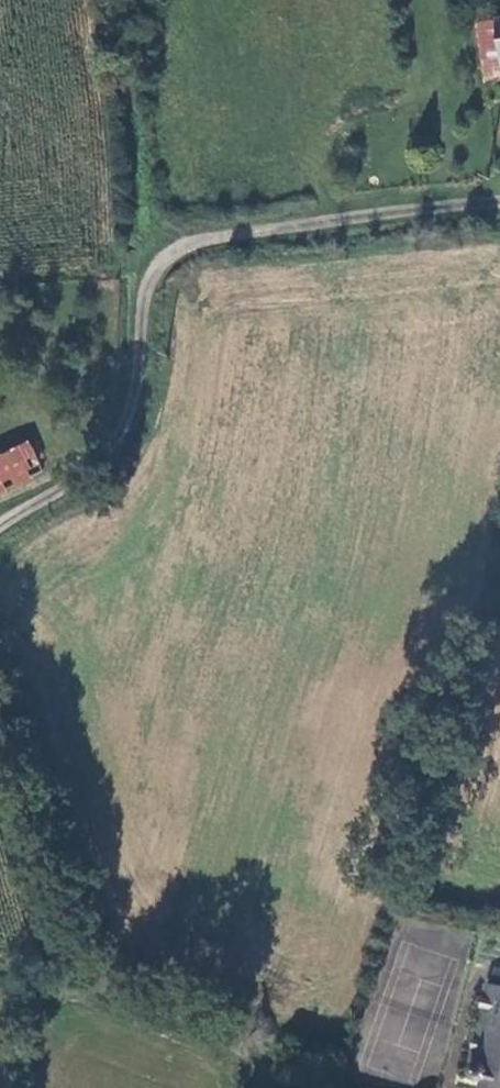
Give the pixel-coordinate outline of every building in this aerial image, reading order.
[(480,22),(484,55),(499,54),(499,19),(480,22)] [(43,469),(26,439),(0,453),(0,492),(43,469)] [(485,988),(466,1065),(473,1067),(471,1068),(469,1070),(467,1072),(466,1075),(467,1079),(469,1082),(473,1084),(482,1087),(499,1087),(499,991),(485,988)]
